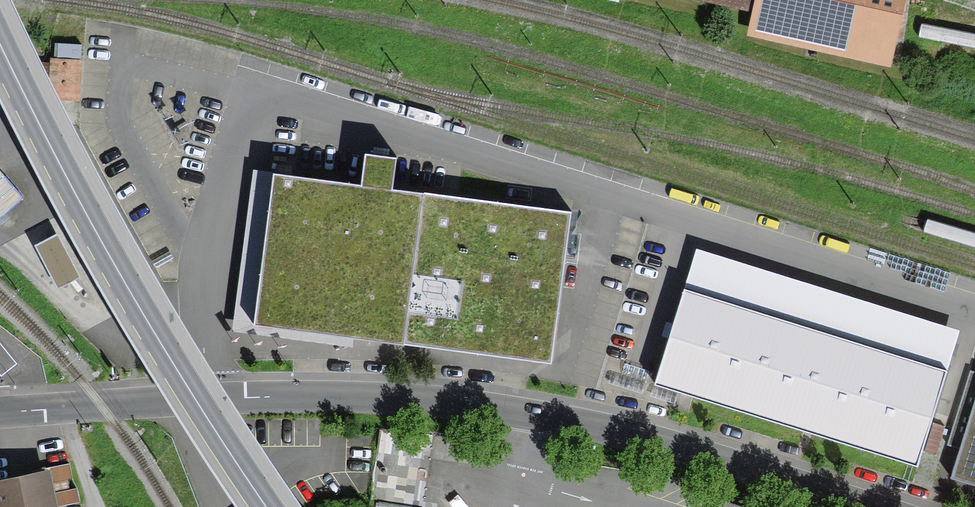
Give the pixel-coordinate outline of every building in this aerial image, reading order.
[(762,0),(721,0),(760,8),(762,0)] [(760,8),(767,10),(766,17),(762,33),(889,60),(902,0),(762,0),(760,8)] [(81,62),(51,60),(48,101),(79,103),(81,62)] [(364,161),(361,184),(273,173),(272,174),(253,172),(231,335),(353,352),(355,339),(551,365),(572,212),(394,189),(397,166),(364,161)] [(0,169),(0,218),(25,198),(0,169)] [(81,278),(58,234),(34,246),(58,290),(81,278)] [(728,266),(694,255),(689,269),(723,280),(728,266)] [(713,283),(687,275),(683,287),(710,295),(713,283)] [(769,301),(765,312),(710,295),(683,287),(653,384),(656,385),(678,392),(918,465),(948,368),(919,360),(923,349),(769,301)] [(970,372),(947,449),(960,453),(953,476),(974,483),(974,374),(970,372)] [(656,385),(651,398),(674,405),(678,392),(656,385)] [(55,496),(73,492),(67,465),(44,470),(46,475),(0,486),(0,506),(57,506),(55,496)]
